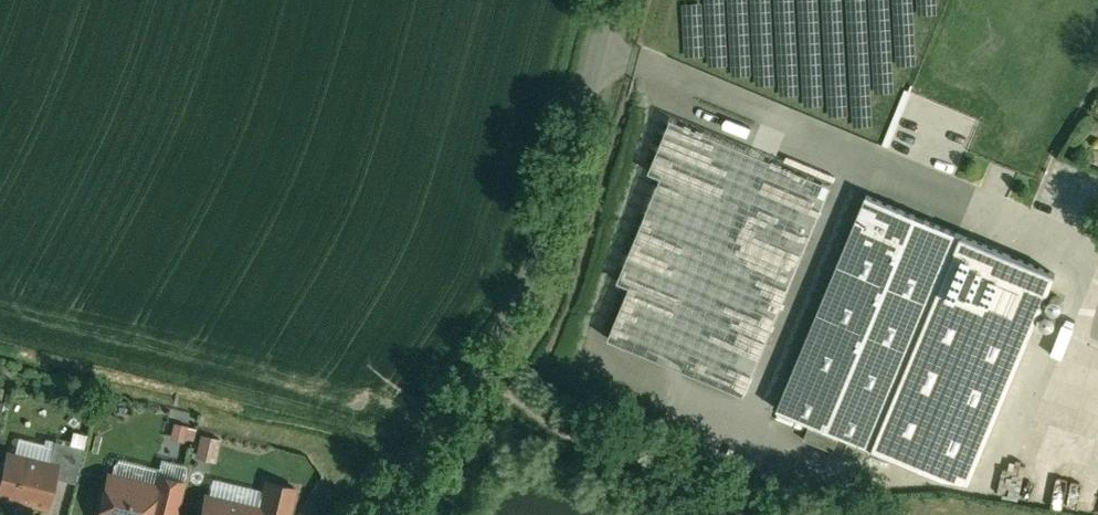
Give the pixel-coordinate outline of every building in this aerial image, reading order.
[(746,394),(830,186),(672,123),(652,173),(663,177),(620,282),(632,287),(611,340),(746,394)] [(867,195),(778,408),(873,448),(962,234),(867,195)] [(1055,273),(962,234),(873,448),(940,477),(969,481),(1055,273)] [(188,427),(175,423),(169,445),(182,449),(188,427)] [(220,439),(201,435),(197,456),(216,460),(220,439)] [(83,447),(54,440),(49,464),(56,466),(53,476),(75,482),(83,447)] [(9,454),(0,490),(0,494),(46,505),(53,476),(56,466),(49,464),(9,454)] [(108,475),(99,514),(148,514),(155,487),(154,486),(108,475)] [(157,475),(154,486),(155,487),(148,514),(151,514),(176,514),(184,482),(157,475)] [(267,481),(260,509),(262,510),(260,514),(289,514),(296,488),(267,481)] [(206,496),(201,514),(260,514),(262,510),(260,509),(206,496)]
